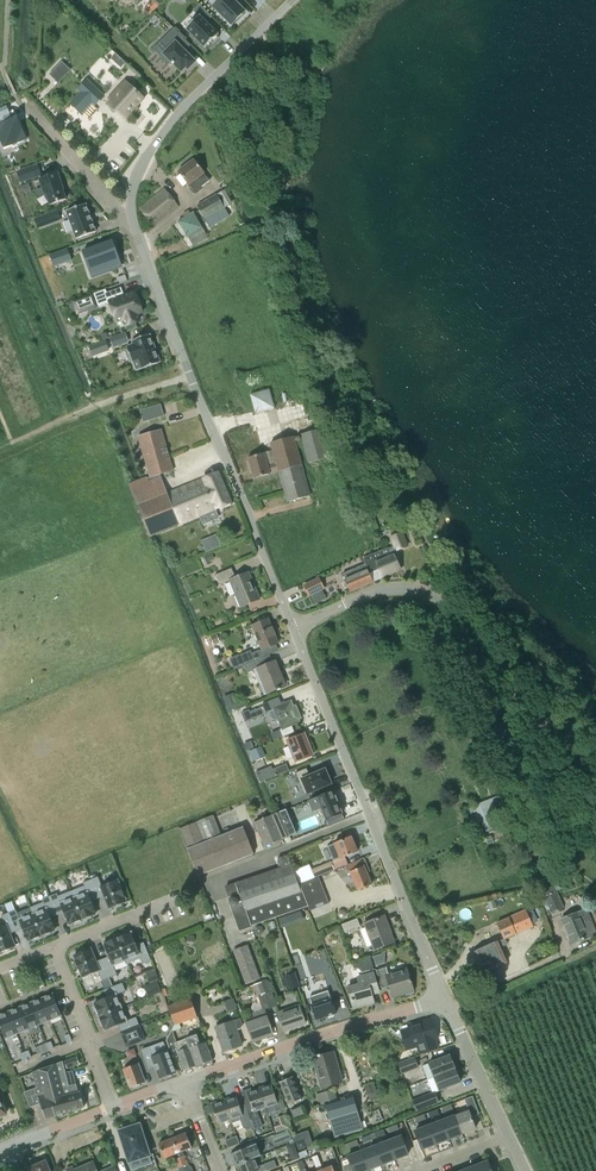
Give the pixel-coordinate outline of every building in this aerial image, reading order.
[(213,7),(231,25),(231,26),(245,12),(244,11),(244,12),(232,0),(221,0),(213,7)] [(145,9),(150,15),(159,6),(153,1),(145,9)] [(199,16),(186,29),(205,48),(211,42),(213,44),(219,38),(217,36),(218,35),(199,16)] [(160,43),(168,50),(161,57),(169,64),(171,62),(172,64),(174,65),(181,72),(186,68),(188,70),(195,62),(180,46),(186,40),(174,29),(160,43)] [(62,62),(50,75),(58,83),(70,71),(62,62)] [(81,93),(71,104),(82,114),(92,103),(95,106),(104,96),(87,81),(78,90),(81,93)] [(125,84),(109,101),(112,104),(110,107),(125,121),(134,112),(132,110),(143,98),(137,93),(140,91),(129,81),(126,85),(125,84)] [(10,114),(7,106),(0,109),(0,118),(10,114)] [(17,118),(0,125),(0,139),(4,149),(26,140),(17,118)] [(194,160),(178,172),(189,185),(195,192),(202,187),(210,181),(204,173),(194,160)] [(38,165),(26,169),(17,173),(21,181),(30,178),(41,174),(38,165)] [(39,179),(45,197),(46,197),(50,206),(57,203),(59,203),(59,202),(66,200),(63,190),(64,190),(57,173),(39,179)] [(153,226),(178,207),(165,189),(152,199),(140,209),(153,226)] [(210,227),(229,216),(217,195),(198,206),(210,227)] [(86,204),(66,212),(77,239),(96,232),(86,204)] [(59,218),(56,211),(41,216),(44,224),(59,218)] [(194,246),(208,238),(202,227),(194,214),(180,222),(194,246)] [(113,242),(83,253),(87,266),(95,263),(99,273),(122,265),(113,242)] [(68,249),(50,256),(54,267),(72,260),(68,249)] [(120,284),(127,281),(125,275),(117,278),(120,284)] [(107,294),(106,294),(110,302),(117,322),(123,319),(126,326),(135,323),(139,322),(137,315),(142,312),(140,306),(137,299),(135,293),(124,297),(121,288),(107,294)] [(92,295),(73,302),(78,314),(97,307),(92,295)] [(114,347),(128,342),(125,334),(111,339),(114,347)] [(150,335),(132,341),(132,342),(133,345),(127,347),(132,362),(133,362),(139,360),(142,369),(160,363),(160,362),(150,336),(150,335)] [(93,357),(109,351),(106,341),(89,346),(93,357)] [(257,413),(276,408),(271,389),(251,394),(257,413)] [(156,419),(164,417),(161,405),(152,407),(156,419)] [(309,464),(329,458),(321,429),(301,435),(309,464)] [(150,478),(173,471),(162,431),(139,437),(150,478)] [(294,437),(271,443),(276,463),(279,471),(287,502),(310,496),(294,437)] [(264,454),(248,458),(254,479),(270,474),(279,471),(276,463),(267,465),(264,454)] [(146,478),(130,484),(132,489),(150,536),(179,524),(216,510),(232,504),(218,473),(203,479),(167,494),(157,498),(151,482),(148,483),(146,478)] [(395,547),(397,551),(407,547),(401,533),(391,537),(392,537),(395,547)] [(207,552),(223,546),(218,534),(202,539),(207,552)] [(395,547),(389,549),(364,559),(366,562),(370,573),(378,570),(382,577),(400,569),(394,555),(392,556),(391,554),(397,551),(395,547)] [(207,563),(214,560),(212,554),(204,556),(207,563)] [(351,592),(373,583),(365,564),(343,574),(351,592)] [(241,608),(260,600),(249,572),(236,578),(232,568),(215,575),(219,586),(229,581),(241,608)] [(324,589),(319,579),(305,586),(310,596),(324,589)] [(262,650),(278,644),(268,620),(252,626),(262,650)] [(216,636),(211,638),(214,645),(219,643),(216,636)] [(234,670),(247,664),(262,658),(259,651),(259,650),(252,653),(251,650),(239,656),(238,655),(229,659),(234,670)] [(258,669),(254,671),(264,695),(268,693),(285,686),(276,662),(273,663),(270,656),(255,662),(258,669)] [(224,698),(231,714),(247,707),(245,702),(237,706),(233,695),(224,698)] [(250,711),(242,714),(246,724),(254,720),(267,714),(270,713),(273,720),(276,721),(279,720),(284,730),(281,731),(284,737),(295,733),(292,727),(301,723),(299,720),(301,719),(296,706),(294,707),(292,702),(282,706),(279,698),(263,705),(264,708),(251,713),(250,711)] [(270,725),(273,732),(282,728),(279,721),(270,725)] [(297,763),(314,756),(305,734),(288,741),(297,763)] [(265,757),(261,747),(250,751),(254,762),(265,757)] [(277,777),(290,772),(287,765),(274,770),(277,777)] [(260,781),(275,776),(272,766),(257,771),(260,781)] [(305,795),(331,784),(325,770),(310,776),(307,769),(295,773),(305,795)] [(317,798),(309,801),(314,811),(321,808),(327,821),(328,823),(326,824),(327,827),(337,823),(335,818),(343,814),(336,795),(332,796),(330,792),(317,798)] [(468,820),(481,821),(483,826),(486,832),(500,826),(497,820),(498,820),(496,816),(506,812),(500,796),(464,810),(468,820)] [(272,817),(282,840),(290,837),(280,813),(272,817)] [(243,828),(221,836),(214,817),(180,830),(199,876),(254,854),(243,828)] [(282,840),(272,817),(256,823),(266,847),(282,840)] [(351,837),(328,847),(334,861),(341,858),(341,859),(358,852),(351,837)] [(281,868),(237,883),(226,887),(230,898),(228,901),(240,932),(252,927),(251,926),(276,918),(308,906),(299,884),(298,885),(288,855),(278,858),(281,868)] [(358,890),(373,885),(362,860),(346,866),(349,873),(351,872),(358,890)] [(315,878),(335,869),(332,862),(312,870),(310,864),(295,871),(301,885),(316,879),(315,878)] [(301,885),(311,910),(329,903),(319,877),(316,879),(301,885)] [(90,881),(98,899),(104,896),(110,910),(114,908),(115,909),(122,906),(121,905),(125,903),(124,899),(125,898),(119,885),(118,886),(117,881),(101,887),(98,878),(90,881)] [(71,892),(83,920),(84,920),(85,921),(92,918),(91,917),(95,915),(95,914),(96,914),(91,902),(98,899),(90,881),(83,884),(84,887),(71,892)] [(550,913),(563,908),(554,885),(537,893),(545,911),(548,910),(550,913)] [(50,897),(57,915),(63,913),(68,925),(69,924),(70,926),(74,924),(75,925),(81,923),(81,921),(83,920),(71,892),(58,897),(57,894),(50,897)] [(30,908),(42,937),(43,936),(44,938),(51,935),(50,933),(54,932),(54,931),(55,930),(50,918),(57,915),(50,897),(42,900),(43,903),(30,908)] [(488,901),(490,909),(496,908),(494,899),(488,901)] [(16,911),(9,914),(16,932),(23,929),(27,941),(29,941),(29,942),(33,940),(34,942),(41,939),(40,938),(42,937),(30,908),(17,914),(16,911)] [(338,916),(339,918),(342,919),(344,919),(346,918),(347,915),(346,913),(345,911),(343,910),(341,911),(339,912),(338,914),(338,916)] [(562,919),(572,945),(595,935),(586,910),(562,919)] [(533,927),(526,911),(497,924),(504,939),(533,927)] [(0,928),(0,954),(3,952),(4,954),(11,951),(10,949),(15,948),(9,934),(16,932),(9,914),(1,916),(5,926),(0,928)] [(282,929),(291,925),(288,916),(278,919),(282,929)] [(376,950),(396,942),(386,916),(365,923),(376,950)] [(346,932),(361,926),(358,918),(343,924),(346,932)] [(256,934),(260,935),(264,932),(262,927),(257,926),(254,930),(256,934)] [(119,938),(117,939),(125,961),(127,965),(141,959),(143,965),(151,962),(143,943),(136,946),(131,934),(130,935),(130,933),(126,935),(125,934),(118,936),(119,938)] [(109,957),(102,960),(109,978),(116,975),(113,966),(125,961),(117,939),(115,939),(115,938),(108,941),(108,942),(104,944),(105,945),(104,945),(109,957)] [(504,939),(474,953),(479,962),(478,963),(478,964),(477,967),(479,971),(482,973),(483,974),(493,969),(495,974),(502,970),(500,966),(507,963),(499,947),(506,944),(504,939)] [(248,945),(233,950),(245,983),(260,978),(248,945)] [(76,960),(75,961),(80,974),(81,973),(83,977),(98,971),(102,981),(109,978),(102,960),(95,963),(90,949),(86,951),(85,950),(78,953),(79,954),(74,956),(76,960)] [(361,958),(360,954),(356,952),(353,954),(353,958),(357,961),(361,958)] [(376,966),(385,963),(382,954),(373,957),(376,966)] [(373,969),(370,956),(363,958),(364,961),(353,964),(354,968),(358,967),(360,968),(361,972),(373,969)] [(387,967),(377,970),(382,988),(390,986),(393,997),(405,994),(405,996),(415,993),(414,991),(408,969),(389,974),(387,967)] [(158,981),(154,971),(146,974),(150,984),(158,981)] [(371,992),(378,989),(374,973),(358,978),(360,985),(348,988),(354,1009),(374,1003),(371,992)] [(290,990),(299,987),(295,974),(286,977),(290,990)] [(278,1007),(272,992),(269,981),(261,984),(265,994),(271,1009),(278,1007)] [(157,982),(147,986),(151,996),(161,992),(157,982)] [(98,1015),(99,1017),(121,1008),(116,995),(125,991),(122,983),(104,990),(106,998),(94,1002),(95,1004),(94,1004),(95,1008),(94,1009),(97,1016),(98,1015)] [(265,994),(261,984),(255,986),(263,1011),(254,1014),(256,1019),(246,1022),(253,1043),(274,1036),(265,1011),(271,1009),(265,994)] [(317,1021),(336,1014),(329,992),(310,999),(317,1021)] [(53,995),(42,1000),(50,1020),(61,1015),(53,995)] [(191,999),(168,1007),(175,1025),(197,1018),(191,999)] [(42,1000),(31,1004),(39,1024),(50,1020),(42,1000)] [(228,1013),(236,1010),(233,1000),(224,1003),(228,1013)] [(28,1028),(39,1024),(31,1004),(20,1009),(28,1028)] [(285,1032),(306,1025),(300,1007),(278,1014),(285,1032)] [(99,1017),(100,1018),(98,1019),(101,1026),(102,1025),(104,1030),(105,1029),(105,1030),(118,1025),(121,1033),(130,1029),(139,1025),(136,1017),(126,1021),(121,1008),(99,1017)] [(17,1033),(28,1028),(20,1009),(9,1013),(17,1033)] [(9,1013),(0,1016),(0,1025),(5,1037),(17,1033),(9,1013)] [(242,1046),(240,1040),(237,1031),(242,1029),(243,1026),(241,1019),(234,1022),(216,1028),(224,1053),(242,1046)] [(437,1039),(432,1021),(418,1025),(416,1024),(412,1026),(411,1027),(409,1028),(409,1029),(401,1031),(404,1039),(412,1037),(414,1046),(417,1045),(420,1054),(438,1048),(436,1040),(437,1039)] [(139,1025),(130,1029),(121,1033),(126,1047),(144,1040),(139,1025)] [(184,1071),(211,1062),(204,1043),(198,1046),(195,1037),(177,1043),(172,1030),(167,1040),(171,1051),(177,1049),(184,1071)] [(175,1074),(164,1042),(142,1050),(149,1068),(156,1066),(161,1079),(165,1078),(165,1079),(172,1077),(171,1075),(175,1074)] [(129,1059),(136,1056),(134,1049),(127,1052),(129,1059)] [(321,1088),(342,1083),(334,1053),(321,1056),(321,1055),(318,1056),(318,1057),(313,1059),(321,1088)] [(434,1078),(451,1072),(455,1070),(450,1056),(429,1064),(434,1078)] [(79,1065),(76,1057),(65,1061),(67,1069),(79,1065)] [(399,1064),(402,1074),(419,1068),(415,1058),(399,1064)] [(46,1119),(56,1116),(52,1103),(55,1102),(54,1099),(53,1100),(52,1095),(58,1093),(57,1090),(69,1086),(63,1063),(39,1071),(40,1071),(43,1086),(25,1092),(30,1107),(41,1104),(46,1119)] [(124,1069),(131,1088),(133,1088),(135,1089),(138,1087),(139,1086),(145,1084),(142,1075),(143,1075),(139,1064),(124,1069)] [(455,1070),(451,1072),(434,1078),(439,1091),(461,1083),(455,1070)] [(282,1079),(283,1081),(279,1082),(288,1105),(301,1100),(293,1077),(290,1078),(289,1076),(282,1079)] [(74,1085),(69,1086),(57,1090),(58,1093),(52,1095),(53,1100),(54,1099),(55,1102),(52,1103),(56,1116),(82,1108),(78,1093),(76,1093),(74,1085)] [(271,1085),(259,1089),(266,1109),(275,1106),(277,1113),(283,1111),(280,1102),(277,1103),(271,1085)] [(257,1112),(263,1110),(266,1109),(259,1089),(248,1093),(251,1104),(245,1105),(251,1121),(253,1121),(259,1119),(257,1112)] [(335,1138),(363,1130),(354,1096),(337,1101),(334,1090),(316,1095),(320,1106),(325,1104),(335,1138)] [(435,1093),(413,1101),(416,1111),(439,1103),(435,1093)] [(241,1121),(242,1124),(243,1128),(246,1129),(253,1127),(251,1121),(245,1105),(240,1107),(236,1097),(224,1101),(231,1120),(233,1124),(241,1121)] [(469,1112),(455,1117),(462,1134),(475,1129),(471,1118),(478,1115),(472,1097),(464,1100),(469,1112)] [(231,1120),(224,1101),(213,1105),(215,1113),(219,1125),(231,1120)] [(451,1104),(441,1108),(443,1113),(453,1109),(451,1104)] [(213,1105),(205,1108),(208,1115),(215,1113),(213,1105)] [(301,1107),(291,1111),(294,1120),(305,1116),(301,1107)] [(438,1109),(428,1113),(430,1118),(440,1115),(438,1109)] [(424,1114),(414,1118),(416,1123),(426,1120),(424,1114)] [(284,1116),(277,1118),(279,1124),(282,1124),(286,1122),(284,1116)] [(441,1122),(448,1139),(462,1134),(455,1117),(441,1122)] [(441,1122),(428,1127),(435,1144),(448,1139),(441,1122)] [(139,1126),(134,1127),(131,1125),(124,1127),(123,1131),(120,1132),(130,1162),(149,1156),(139,1126)] [(397,1125),(387,1128),(390,1134),(399,1130),(397,1125)] [(435,1144),(428,1127),(415,1132),(422,1149),(435,1144)] [(384,1130),(374,1133),(376,1139),(386,1135),(384,1130)] [(278,1135),(281,1142),(291,1138),(288,1131),(278,1135)] [(187,1134),(173,1139),(178,1153),(184,1151),(192,1148),(187,1134)] [(370,1135),(361,1138),(363,1144),(372,1140),(370,1135)] [(228,1149),(240,1145),(237,1137),(225,1141),(228,1149)] [(388,1143),(394,1160),(408,1155),(401,1137),(388,1143)] [(159,1144),(164,1159),(178,1153),(173,1139),(159,1144)] [(298,1150),(306,1147),(303,1139),(295,1142),(298,1150)] [(357,1140),(347,1143),(349,1149),(359,1145),(357,1140)] [(235,1167),(255,1159),(261,1157),(256,1143),(247,1146),(248,1148),(231,1155),(235,1167)] [(394,1160),(388,1143),(374,1148),(381,1165),(394,1160)] [(296,1151),(294,1144),(286,1147),(289,1154),(296,1151)] [(381,1165),(374,1148),(361,1153),(368,1170),(381,1165)] [(361,1153),(348,1158),(352,1169),(353,1170),(366,1170),(368,1170),(361,1153)] [(312,1158),(315,1165),(321,1163),(318,1155),(312,1158)] [(180,1158),(183,1166),(188,1164),(185,1156),(180,1158)] [(180,1158),(175,1160),(178,1168),(183,1166),(180,1158)] [(341,1160),(345,1170),(347,1170),(350,1170),(352,1169),(348,1158),(341,1160)] [(264,1165),(258,1167),(255,1159),(235,1167),(237,1170),(270,1170),(277,1168),(274,1161),(264,1165)] [(45,1163),(29,1170),(49,1170),(45,1163)] [(94,1163),(75,1170),(73,1167),(67,1169),(68,1170),(97,1170),(94,1163)] [(475,1170),(491,1170),(488,1163),(474,1168),(475,1170)]
